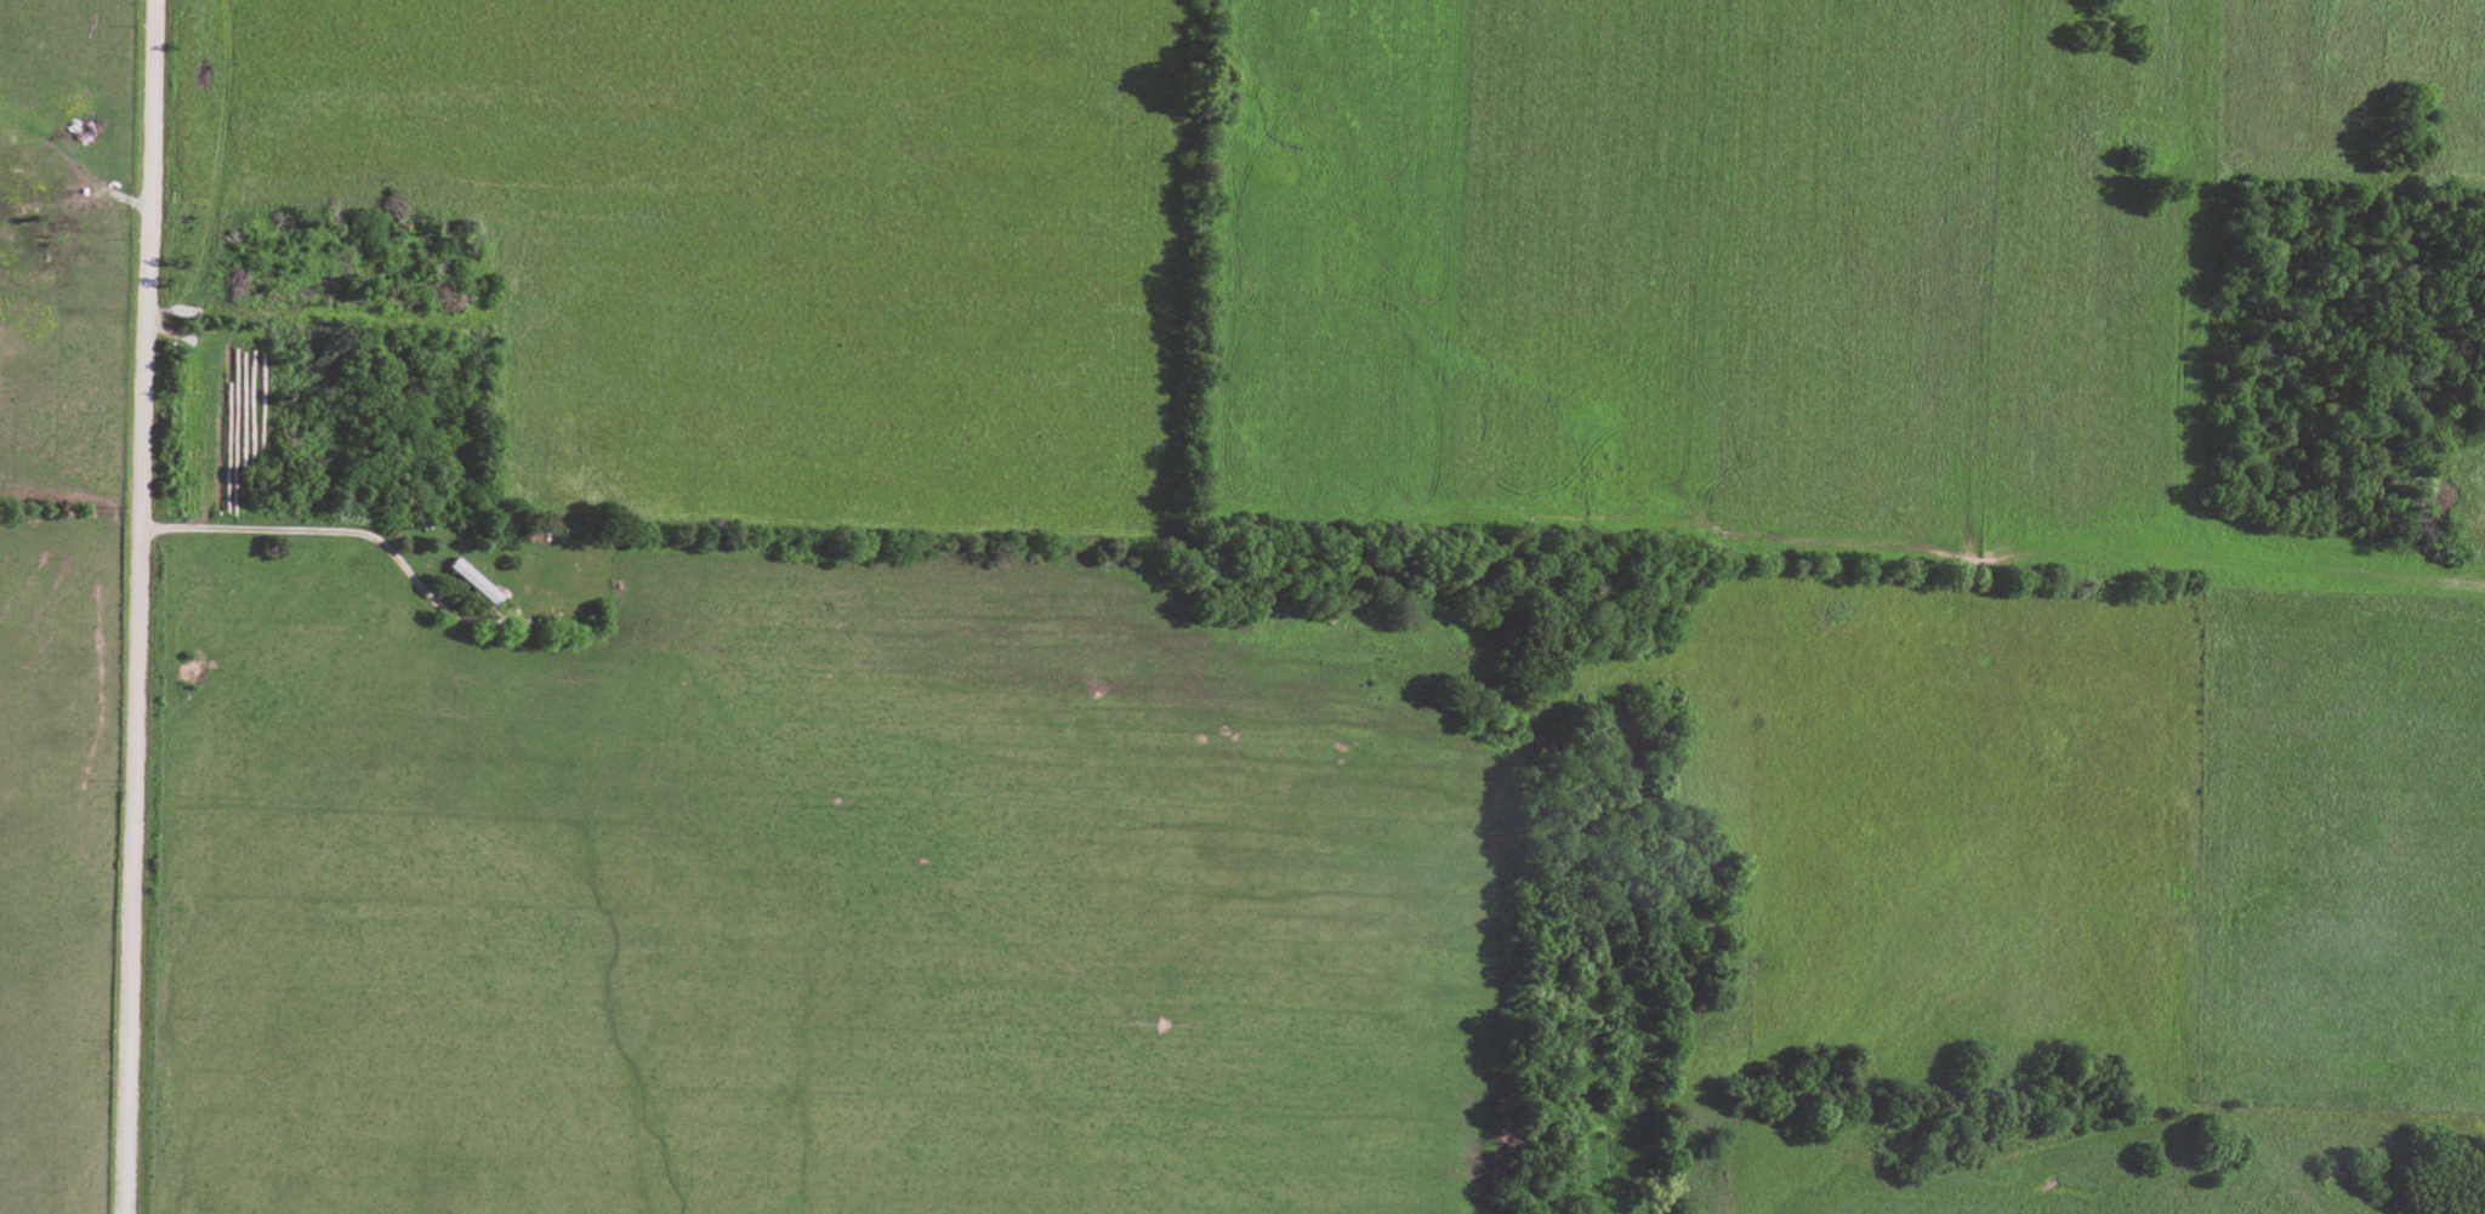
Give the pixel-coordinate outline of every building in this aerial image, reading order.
[(448,566),(496,601),(504,591),(455,555),(448,566)]
